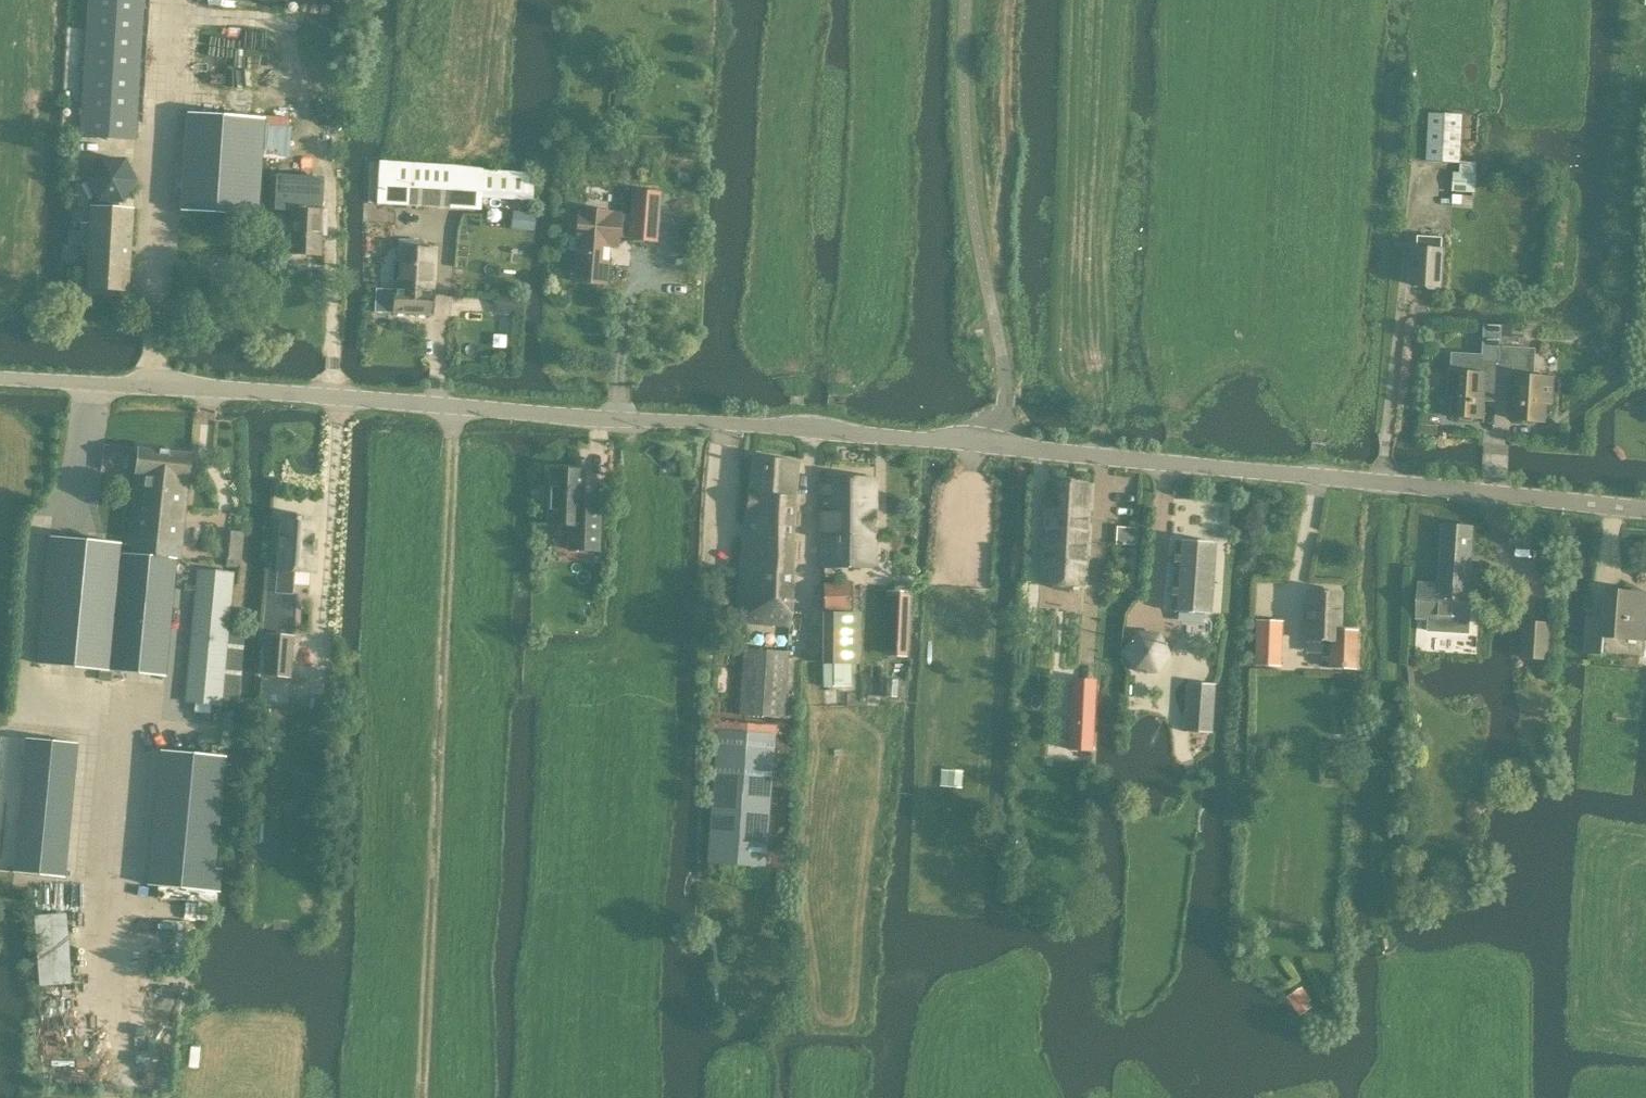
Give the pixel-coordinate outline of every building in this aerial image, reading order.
[(136,140),(144,0),(88,0),(80,137),(136,140)] [(1426,160),(1460,162),(1463,114),(1460,114),(1428,112),(1426,160)] [(187,115),(181,212),(251,217),(257,120),(187,115)] [(137,182),(125,160),(100,159),(87,180),(99,203),(124,204),(137,182)] [(379,161),(377,203),(380,203),(409,205),(449,207),(480,210),(481,198),(533,201),(534,173),(482,170),(482,168),(453,165),(453,166),(379,161)] [(1454,172),(1453,191),(1476,193),(1477,174),(1476,173),(1460,172),(1454,172)] [(291,255),(319,256),(322,178),(306,177),(305,211),(293,210),(291,255)] [(576,250),(574,280),(607,283),(610,246),(617,246),(618,237),(629,238),(629,239),(657,241),(661,193),(631,190),(630,215),(620,214),(620,212),(577,209),(575,235),(584,235),(583,251),(576,250)] [(72,232),(71,245),(87,249),(84,289),(126,292),(131,211),(89,208),(88,233),(72,232)] [(513,211),(511,229),(522,230),(524,213),(513,211)] [(1416,248),(1414,285),(1427,286),(1430,291),(1438,291),(1441,287),(1442,287),(1445,250),(1442,250),(1443,238),(1419,237),(1418,248),(1416,248)] [(395,290),(393,290),(432,292),(434,252),(421,251),(422,240),(407,239),(406,250),(397,250),(395,290)] [(433,316),(434,292),(393,290),(392,314),(433,316)] [(503,295),(502,315),(522,316),(523,296),(503,295)] [(1501,362),(1500,390),(1516,392),(1515,420),(1523,420),(1526,423),(1533,424),(1537,421),(1545,422),(1546,403),(1552,404),(1553,378),(1533,377),(1534,350),(1501,348),(1500,362),(1501,362)] [(1484,390),(1500,390),(1501,362),(1500,362),(1472,361),(1471,374),(1451,372),(1449,398),(1453,398),(1452,416),(1461,416),(1464,420),(1471,420),(1474,417),(1483,418),(1484,390)] [(130,540),(125,592),(124,600),(117,671),(164,676),(178,544),(181,544),(190,456),(139,451),(130,540)] [(752,457),(745,539),(794,543),(801,462),(752,457)] [(599,507),(582,507),(584,472),(549,471),(549,491),(544,491),(543,508),(548,508),(547,526),(576,527),(575,551),(598,552),(599,507)] [(874,478),(822,477),(820,567),(828,567),(828,568),(865,568),(865,565),(873,565),(874,478)] [(1084,585),(1085,552),(1089,486),(1045,484),(1040,583),(1084,585)] [(280,517),(275,572),(277,572),(276,594),(291,595),(293,573),(315,575),(316,556),(312,555),(315,520),(280,517)] [(1116,526),(1115,543),(1128,544),(1133,545),(1135,528),(1128,527),(1116,526)] [(1444,528),(1441,586),(1424,585),(1422,616),(1433,616),(1432,625),(1436,629),(1459,631),(1463,626),(1464,618),(1466,618),(1471,530),(1444,528)] [(122,546),(52,539),(39,664),(110,672),(117,599),(124,600),(125,592),(130,540),(128,561),(121,560),(122,546)] [(787,625),(794,543),(745,539),(738,621),(787,625)] [(1214,543),(1176,540),(1171,611),(1209,614),(1214,543)] [(234,574),(198,571),(186,703),(221,706),(234,574)] [(824,581),(823,663),(823,687),(851,686),(851,663),(852,581),(824,581)] [(1340,592),(1308,591),(1306,640),(1329,641),(1328,667),(1355,668),(1357,631),(1339,631),(1340,592)] [(1586,652),(1604,653),(1605,636),(1645,639),(1645,637),(1645,594),(1607,591),(1605,619),(1589,618),(1586,652)] [(907,596),(889,595),(886,655),(904,656),(907,596)] [(1256,620),(1255,644),(1282,645),(1282,621),(1256,620)] [(1551,624),(1524,622),(1522,657),(1548,659),(1551,624)] [(291,678),(294,635),(266,633),(262,676),(291,678)] [(743,648),(739,714),(783,717),(787,651),(756,649),(743,648)] [(1070,680),(1068,750),(1092,750),(1095,681),(1070,680)] [(1186,682),(1183,731),(1187,731),(1201,732),(1212,732),(1215,684),(1186,682)] [(708,862),(765,866),(774,734),(761,733),(761,723),(746,722),(745,732),(717,730),(708,862)] [(25,738),(12,873),(29,875),(65,878),(78,743),(25,738)] [(162,752),(149,883),(212,889),(225,758),(180,753),(162,752)] [(948,770),(947,787),(961,787),(962,771),(948,770)] [(1298,989),(1285,997),(1289,1002),(1294,1009),(1306,1001),(1298,989)]
